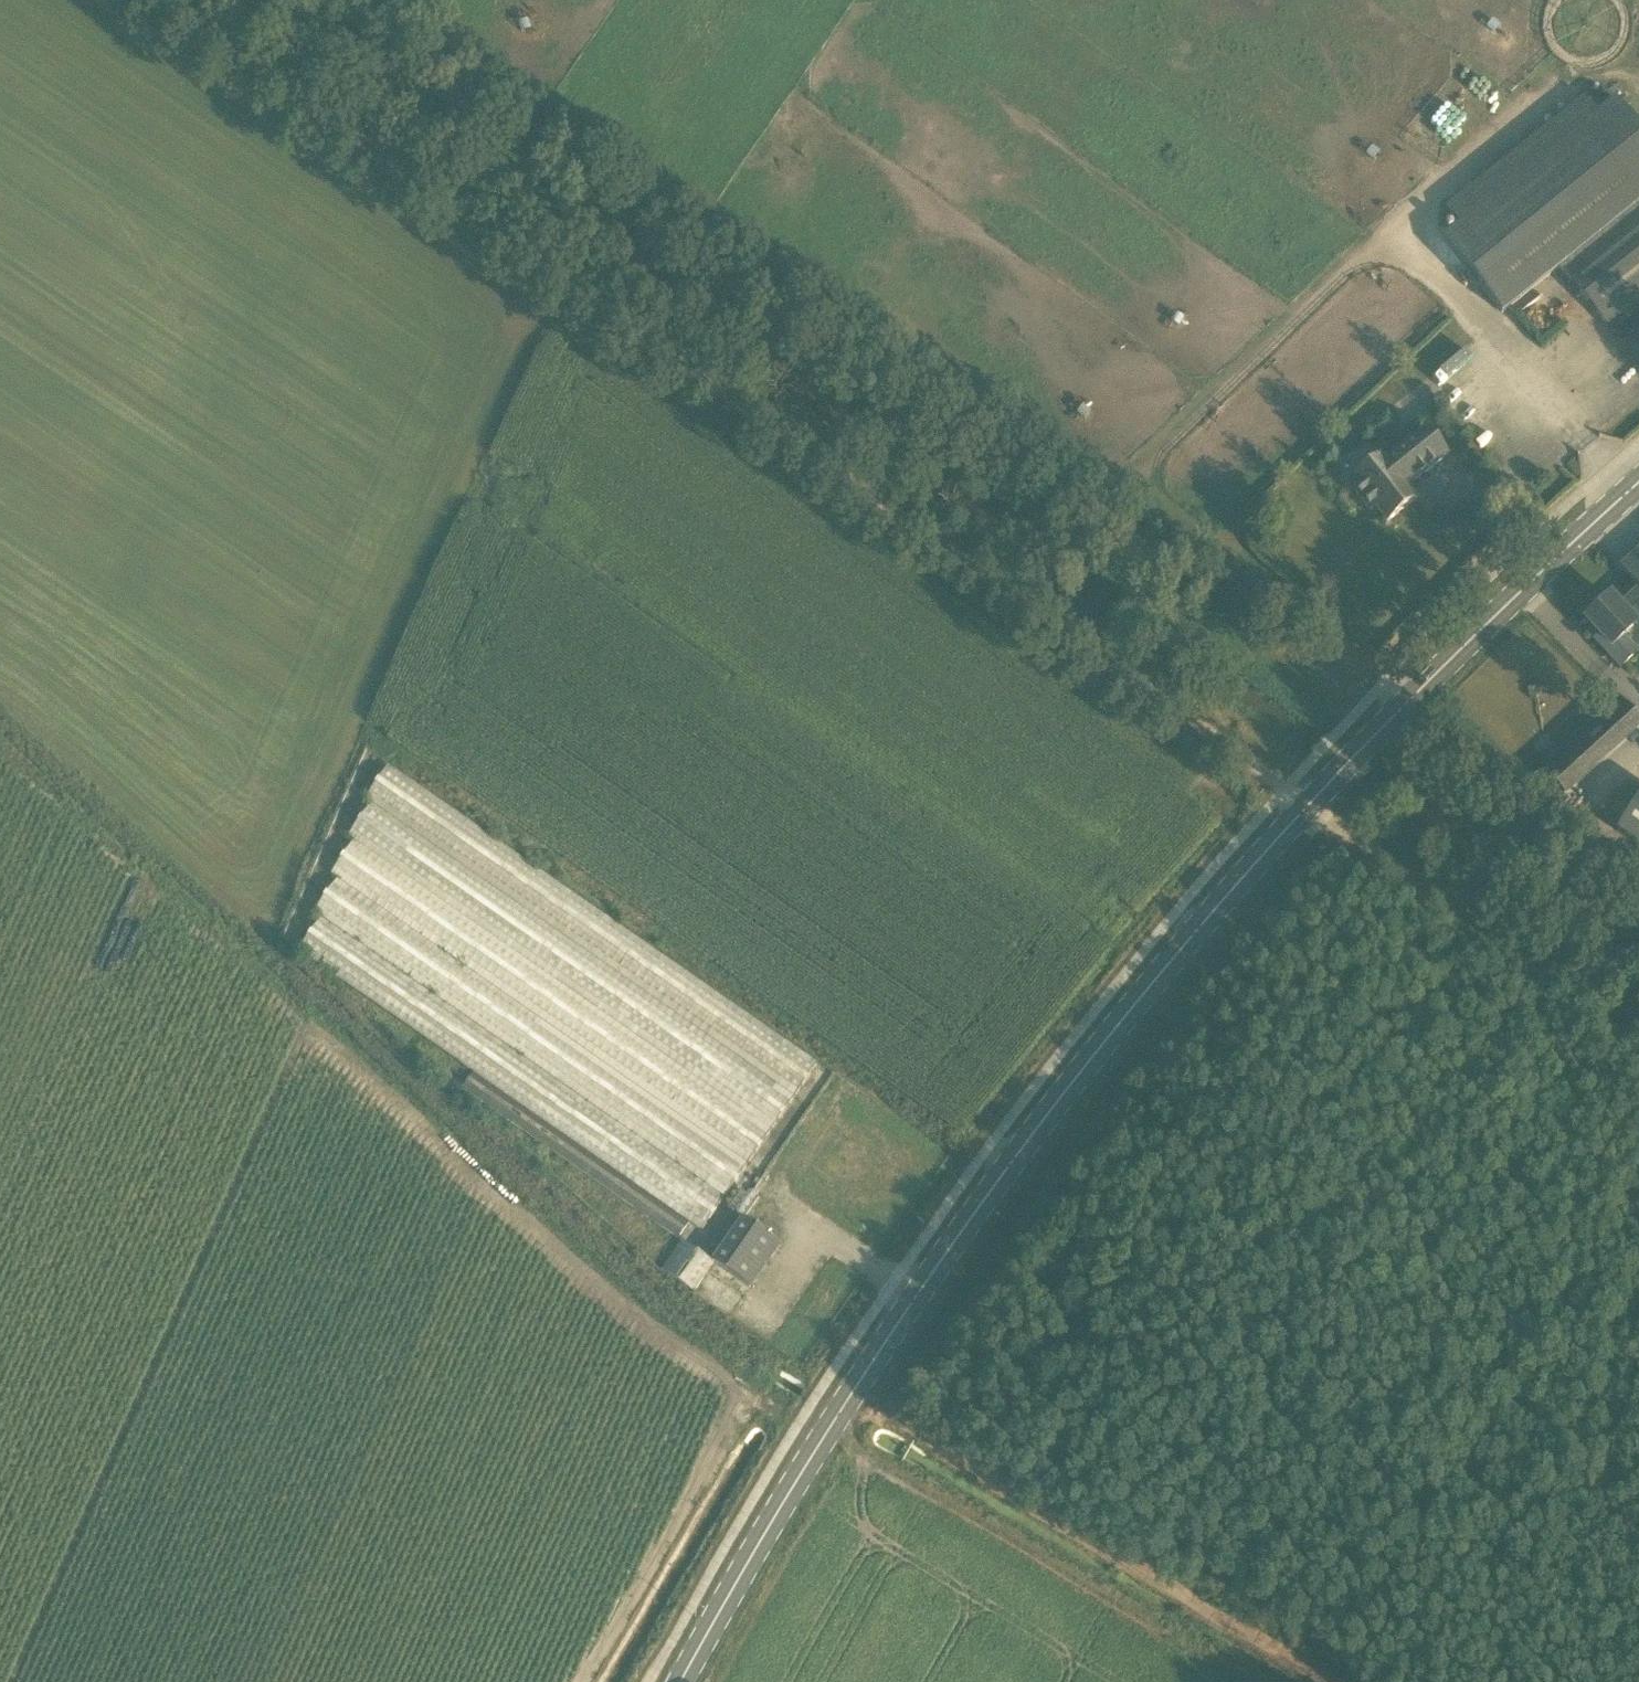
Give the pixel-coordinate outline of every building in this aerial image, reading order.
[(1457,229),(1443,239),(1504,314),(1638,205),(1638,128),(1616,99),(1595,116),(1457,229)] [(1591,307),(1605,324),(1638,296),(1638,211),(1563,273),(1591,307)] [(1374,509),(1386,524),(1416,500),(1406,488),(1446,456),(1425,429),(1385,461),(1382,458),(1352,483),(1355,486),(1351,489),(1370,512),(1374,509)] [(1638,590),(1638,551),(1620,569),(1638,590)] [(1621,669),(1638,652),(1638,651),(1625,636),(1636,625),(1638,622),(1638,592),(1620,609),(1610,598),(1585,621),(1599,637),(1595,641),(1621,669)] [(1618,700),(1599,717),(1623,743),(1638,728),(1638,720),(1618,700)] [(702,1232),(725,1198),(795,1095),(817,1063),(390,766),(366,799),(372,803),(349,836),(356,841),(332,874),(339,879),(315,914),(322,919),(299,951),(474,1073),(461,1090),(679,1240),(690,1224),(702,1232)] [(1633,786),(1604,834),(1638,856),(1638,789),(1633,786)] [(750,1289),(780,1245),(742,1219),(712,1262),(681,1242),(661,1270),(694,1292),(713,1263),(750,1289)]
